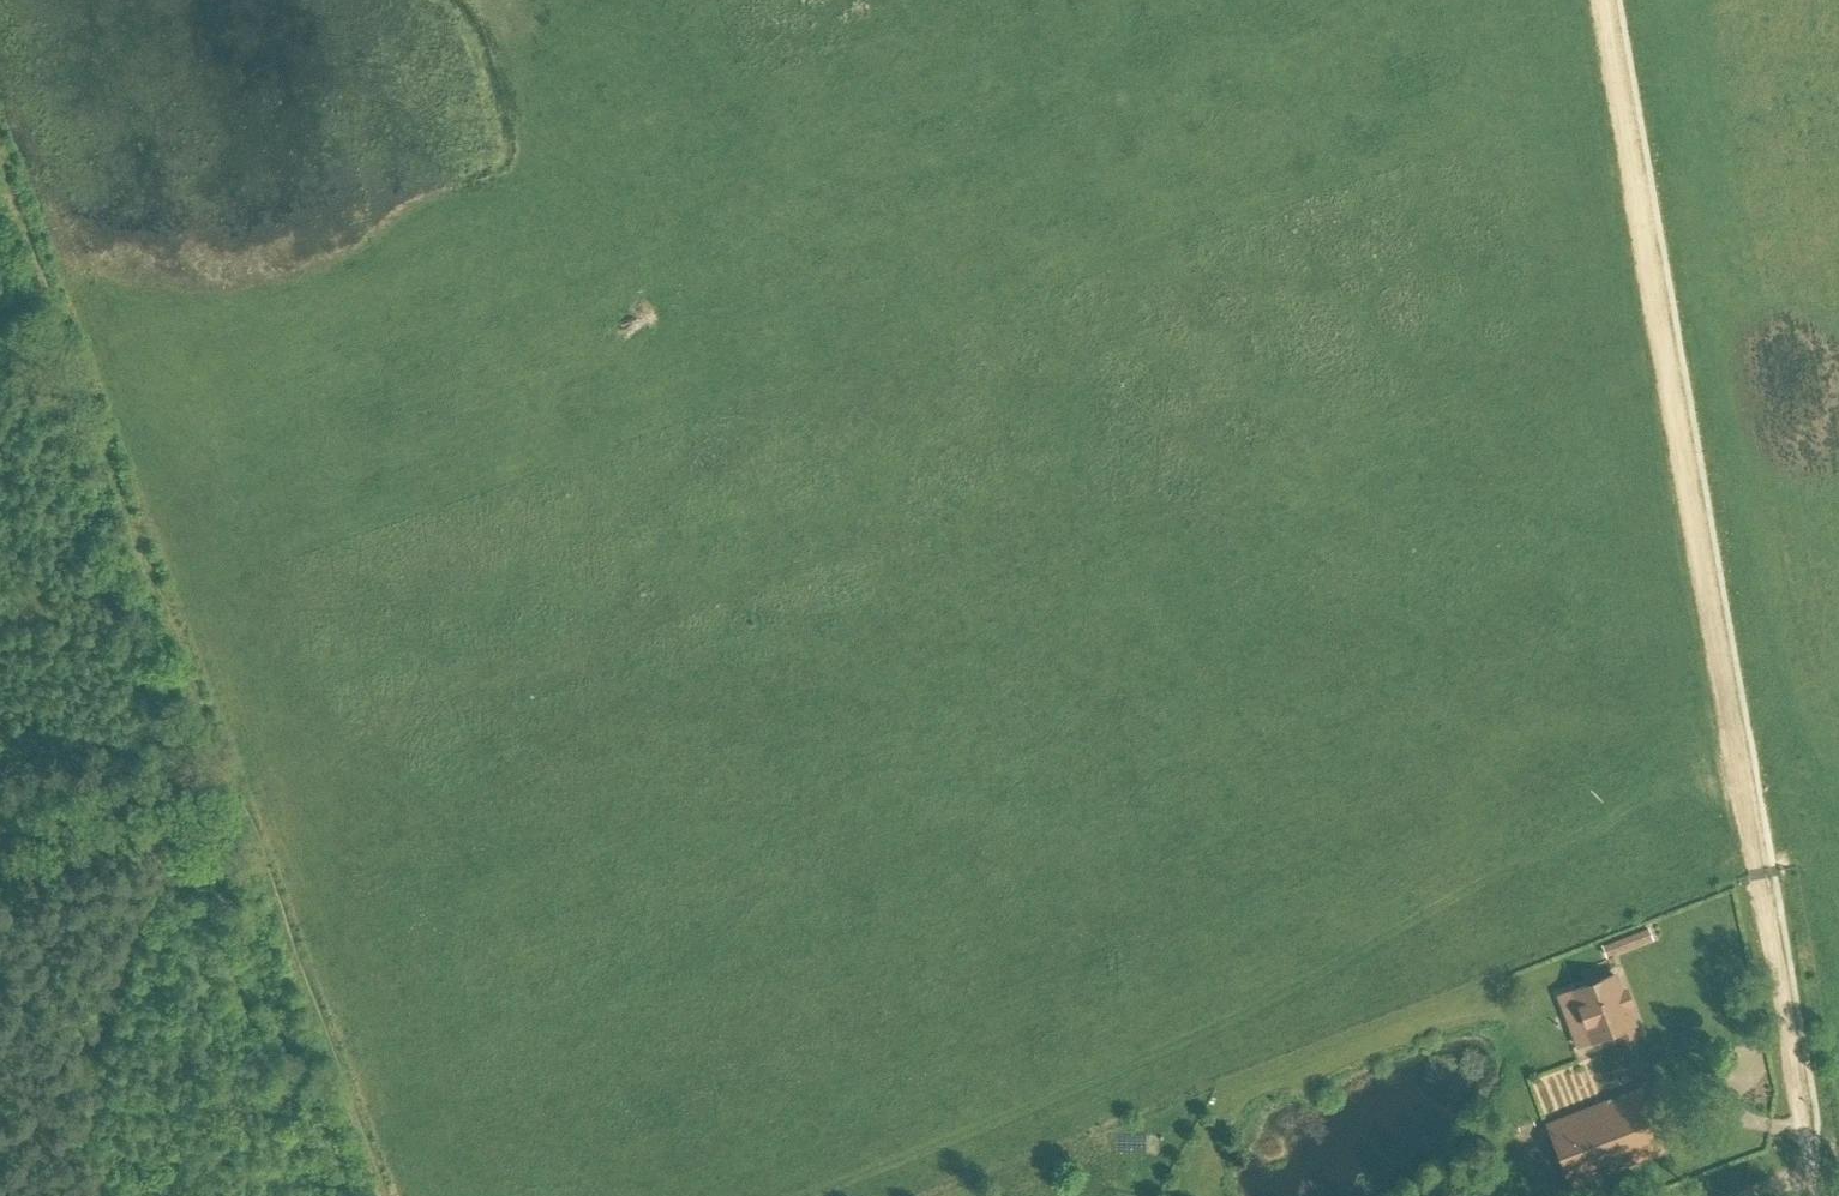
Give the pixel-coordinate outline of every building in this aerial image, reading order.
[(1602,955),(1649,939),(1644,927),(1598,942),(1602,955)] [(1573,989),(1592,1040),(1633,1024),(1614,974),(1573,989)] [(1637,1088),(1546,1124),(1570,1187),(1662,1151),(1637,1088)]
